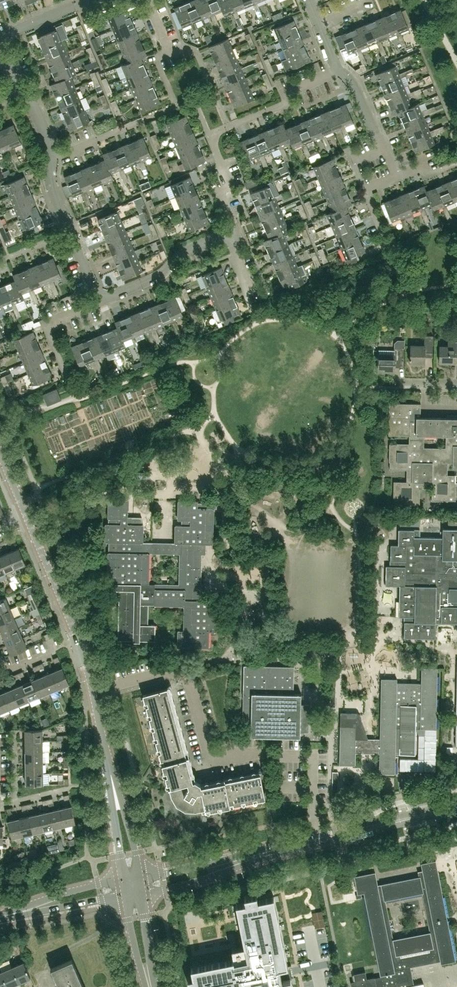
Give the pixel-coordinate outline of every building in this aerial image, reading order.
[(9,5),(7,0),(0,0),(0,9),(9,5)] [(194,0),(193,0),(184,4),(192,23),(194,22),(202,19),(194,0)] [(206,0),(194,0),(202,19),(210,15),(212,14),(206,0)] [(218,0),(206,0),(212,14),(214,14),(222,10),(226,20),(225,16),(218,0)] [(225,16),(233,13),(235,12),(230,0),(218,0),(225,16)] [(241,0),(230,0),(235,12),(237,11),(245,8),(241,0)] [(126,7),(128,13),(137,10),(135,4),(126,7)] [(182,27),(190,24),(192,23),(184,4),(174,8),(184,31),(182,27)] [(410,32),(401,9),(390,14),(398,33),(400,32),(408,28),(410,33),(410,32)] [(132,22),(127,10),(104,19),(104,20),(108,18),(113,29),(132,22)] [(398,33),(390,14),(380,18),(389,37),(396,34),(398,33)] [(298,31),(293,20),(292,21),(290,17),(279,22),(281,26),(270,30),(270,31),(275,29),(279,39),(298,31)] [(389,37),(380,18),(370,22),(379,41),(381,41),(385,39),(389,37)] [(136,33),(132,22),(113,29),(118,41),(136,33)] [(379,41),(370,22),(361,26),(369,46),(376,42),(379,41)] [(44,34),(56,29),(54,25),(42,30),(44,34)] [(61,40),(67,38),(62,26),(56,29),(44,34),(37,37),(42,48),(61,40)] [(369,46),(361,26),(351,30),(359,50),(361,49),(369,46)] [(359,50),(351,30),(340,35),(348,54),(356,51),(359,50)] [(302,41),(301,39),(298,31),(279,39),(283,49),(302,41)] [(141,44),(139,39),(136,33),(118,41),(122,52),(141,44)] [(232,49),(228,39),(227,38),(226,39),(209,47),(213,57),(232,49)] [(65,52),(61,40),(42,48),(46,60),(65,52)] [(306,51),(302,41),(283,49),(287,59),(306,51)] [(146,55),(141,44),(122,52),(127,63),(146,55)] [(236,59),(232,49),(213,57),(217,67),(236,59)] [(306,51),(287,59),(282,61),(286,71),(311,61),(306,51)] [(70,63),(65,52),(46,60),(51,71),(70,63)] [(146,69),(141,58),(146,56),(146,55),(127,63),(122,65),(127,77),(146,69)] [(240,69),(236,59),(217,67),(221,77),(240,69)] [(75,74),(70,63),(51,71),(56,82),(75,74)] [(95,63),(85,68),(88,73),(97,68),(95,63)] [(400,76),(399,74),(395,66),(376,74),(381,84),(400,76)] [(150,80),(146,69),(127,77),(131,88),(150,80)] [(245,79),(240,69),(221,77),(225,87),(245,79)] [(74,88),(70,77),(75,75),(75,74),(56,82),(51,85),(56,96),(74,88)] [(404,86),(400,78),(400,76),(381,84),(385,94),(404,86)] [(249,89),(245,79),(225,87),(230,97),(249,89)] [(155,92),(150,80),(131,88),(136,99),(155,92)] [(408,96),(407,94),(412,92),(408,84),(404,86),(385,94),(389,104),(408,96)] [(79,99),(74,88),(56,96),(60,107),(79,99)] [(422,92),(424,97),(435,94),(433,88),(422,92)] [(253,99),(249,89),(230,97),(234,107),(253,99)] [(160,103),(155,92),(136,99),(141,111),(160,103)] [(412,106),(409,98),(408,96),(389,104),(393,114),(399,112),(398,112),(418,104),(417,103),(412,106)] [(84,111),(79,99),(60,107),(65,118),(84,111)] [(354,123),(349,112),(346,104),(335,108),(343,127),(345,126),(354,123)] [(422,114),(421,112),(418,104),(398,112),(399,112),(403,122),(422,114)] [(343,127),(335,108),(325,112),(333,131),(341,128),(343,127)] [(89,122),(84,111),(65,118),(70,130),(89,122)] [(333,131),(325,112),(315,116),(323,135),(325,135),(333,131)] [(426,124),(423,116),(422,114),(403,122),(407,132),(426,124)] [(191,127),(186,115),(167,123),(172,135),(191,127)] [(323,135),(315,116),(305,121),(313,140),(321,136),(323,135)] [(313,140),(305,121),(296,125),(304,144),(306,143),(313,140)] [(21,144),(13,124),(3,129),(11,148),(9,149),(12,155),(16,154),(13,147),(21,144)] [(293,148),(286,129),(284,124),(273,128),(281,147),(283,146),(291,143),(293,148)] [(430,134),(429,131),(426,124),(407,132),(411,142),(430,134)] [(296,125),(286,129),(293,148),(301,145),(304,144),(296,125)] [(195,138),(191,127),(172,135),(176,146),(195,138)] [(281,147),(273,128),(263,132),(271,151),(279,148),(281,147)] [(3,129),(0,130),(0,149),(1,152),(9,149),(11,148),(3,129)] [(271,151),(263,132),(253,136),(261,155),(263,154),(271,151)] [(435,144),(431,136),(430,134),(411,142),(415,152),(435,144)] [(261,155),(253,136),(243,141),(251,159),(259,156),(261,155)] [(151,156),(143,137),(133,142),(141,161),(139,162),(141,168),(145,166),(143,160),(151,156)] [(200,150),(195,138),(176,146),(181,157),(200,150)] [(141,161),(133,142),(123,146),(131,165),(139,162),(141,161)] [(131,165),(123,146),(113,150),(121,169),(119,170),(121,176),(125,175),(123,168),(131,165)] [(121,169),(113,150),(103,154),(111,173),(119,170),(121,169)] [(205,161),(200,150),(181,157),(186,169),(205,161)] [(111,173),(103,154),(102,154),(105,160),(95,164),(103,183),(101,184),(104,190),(108,189),(105,182),(113,179),(111,173)] [(338,170),(333,158),(314,166),(319,178),(338,170)] [(103,183),(95,164),(85,168),(93,187),(101,184),(103,183)] [(93,187),(85,168),(75,172),(83,191),(81,192),(84,199),(88,197),(85,190),(93,187)] [(342,181),(338,170),(319,178),(323,188),(323,189),(342,181)] [(83,191),(75,172),(65,177),(73,196),(81,192),(83,191)] [(29,188),(24,176),(22,177),(20,173),(6,179),(7,183),(5,184),(10,196),(29,188)] [(195,189),(190,177),(171,185),(176,197),(195,189)] [(257,184),(254,178),(246,181),(244,182),(247,189),(257,184)] [(456,178),(446,182),(454,201),(456,200),(456,180),(456,178)] [(275,193),(286,190),(284,179),(272,182),(275,193)] [(148,181),(140,185),(142,190),(151,186),(148,181)] [(347,193),(342,181),(323,189),(328,200),(347,193)] [(454,201),(446,182),(436,187),(444,206),(446,205),(454,201)] [(274,197),(269,185),(250,193),(255,205),(274,197)] [(434,210),(426,191),(424,185),(414,189),(422,208),(424,208),(432,204),(434,210)] [(62,188),(64,197),(70,196),(69,187),(62,188)] [(436,187),(426,191),(434,210),(442,207),(444,206),(436,187)] [(33,199),(29,188),(10,196),(14,207),(33,199)] [(199,200),(195,189),(176,197),(180,208),(199,200)] [(422,208),(414,189),(404,194),(412,213),(420,209),(422,208)] [(352,204),(347,193),(328,200),(333,211),(327,214),(346,206),(352,204)] [(412,213),(404,194),(394,198),(402,217),(404,216),(412,213)] [(279,208),(274,197),(255,205),(260,216),(279,208)] [(402,217),(394,198),(384,202),(392,221),(400,218),(402,217)] [(38,211),(33,199),(14,207),(19,219),(38,211)] [(204,211),(199,200),(180,208),(185,219),(204,211)] [(351,217),(346,206),(327,214),(332,225),(351,217)] [(284,219),(279,208),(260,216),(265,227),(284,219)] [(38,211),(19,219),(24,230),(26,229),(29,236),(39,231),(37,225),(43,222),(38,211)] [(121,222),(116,211),(97,219),(102,230),(121,222)] [(209,223),(204,211),(185,219),(190,230),(209,223)] [(356,229),(351,217),(332,225),(337,237),(356,229)] [(288,231),(284,219),(265,227),(269,238),(270,239),(283,233),(288,231)] [(125,232),(121,222),(102,230),(106,240),(125,232)] [(324,238),(332,236),(330,228),(322,230),(324,238)] [(360,240),(356,229),(337,237),(341,248),(360,240)] [(129,241),(125,232),(106,240),(110,250),(129,241)] [(288,244),(283,233),(270,239),(269,238),(264,241),(269,252),(288,244)] [(292,251),(305,246),(302,239),(289,244),(292,251)] [(360,240),(341,248),(346,260),(365,252),(360,240)] [(133,251),(129,241),(110,250),(114,259),(133,251)] [(292,255),(288,244),(269,252),(273,264),(292,255)] [(138,261),(133,251),(114,259),(118,269),(138,261)] [(297,267),(292,255),(273,264),(278,275),(297,267)] [(61,277),(53,258),(43,262),(51,281),(49,282),(52,289),(56,287),(53,280),(61,277)] [(142,271),(138,261),(118,269),(123,279),(142,271)] [(51,281),(43,262),(33,266),(41,286),(49,282),(51,281)] [(226,278),(221,267),(216,269),(214,265),(201,271),(202,275),(207,286),(226,278)] [(302,265),(297,267),(278,275),(283,286),(288,284),(290,288),(305,282),(302,276),(306,274),(302,265)] [(41,286),(33,266),(23,271),(31,290),(29,291),(32,297),(36,295),(33,289),(41,286)] [(31,290),(23,271),(13,275),(23,299),(24,299),(21,294),(29,291),(31,290)] [(23,299),(13,275),(15,280),(5,284),(13,304),(11,304),(14,311),(18,309),(15,303),(23,299)] [(230,290),(226,278),(207,286),(211,298),(230,290)] [(5,284),(0,287),(0,300),(3,308),(11,304),(13,304),(5,284)] [(235,301),(230,290),(211,298),(216,309),(235,301)] [(173,320),(171,321),(174,327),(178,326),(175,319),(183,316),(175,297),(165,301),(173,320)] [(173,320),(165,301),(155,305),(163,324),(171,321),(173,320)] [(216,309),(223,326),(235,321),(232,316),(240,312),(235,301),(216,309)] [(163,324),(155,305),(145,309),(153,328),(151,329),(154,336),(158,334),(155,327),(163,324)] [(153,328),(145,309),(135,313),(143,332),(151,329),(153,328)] [(143,332),(135,313),(125,318),(133,337),(131,337),(134,344),(138,342),(135,336),(143,332)] [(133,337),(125,318),(115,322),(118,328),(125,347),(126,346),(123,341),(131,337),(133,337)] [(8,327),(2,330),(4,336),(11,333),(8,327)] [(125,347),(118,328),(108,332),(116,351),(114,352),(116,358),(120,356),(118,350),(125,347)] [(38,343),(33,331),(14,339),(19,351),(38,343)] [(116,351),(108,332),(98,336),(106,355),(114,352),(116,351)] [(433,357),(433,335),(425,335),(425,345),(411,345),(411,363),(425,363),(425,357),(433,357)] [(106,355),(98,336),(88,340),(96,359),(94,360),(97,366),(101,365),(98,358),(106,355)] [(96,359),(88,340),(72,347),(80,366),(86,363),(94,360),(96,359)] [(394,349),(379,349),(379,355),(377,355),(377,359),(379,359),(378,370),(395,371),(395,362),(402,363),(402,348),(404,348),(405,340),(397,340),(395,342),(394,349)] [(456,341),(456,340),(448,340),(448,341),(448,345),(440,345),(440,362),(446,362),(446,363),(455,364),(455,357),(456,357),(456,341)] [(43,354),(38,343),(19,351),(23,362),(43,354)] [(47,365),(43,354),(23,362),(28,374),(47,365)] [(52,377),(47,365),(28,374),(33,385),(52,377)] [(62,400),(59,395),(58,392),(57,389),(43,394),(46,401),(48,405),(62,400)] [(416,404),(413,404),(389,403),(389,417),(388,435),(409,435),(408,444),(397,444),(397,443),(397,444),(390,444),(391,444),(390,461),(389,462),(390,462),(390,469),(391,469),(407,469),(407,482),(393,481),(393,482),(394,482),(394,497),(393,497),(393,498),(394,498),(394,505),(394,504),(411,505),(411,506),(412,506),(412,505),(419,505),(419,504),(418,504),(419,488),(432,488),(431,501),(432,501),(432,500),(446,500),(447,500),(447,501),(448,501),(448,500),(455,501),(455,500),(454,500),(455,483),(456,483),(455,483),(455,475),(454,475),(454,476),(448,476),(446,476),(446,463),(447,463),(448,463),(452,463),(452,467),(453,467),(456,467),(456,418),(446,418),(417,417),(417,411),(420,411),(420,404),(416,404)] [(140,642),(140,640),(155,640),(155,625),(148,624),(148,604),(154,604),(179,604),(184,605),(185,605),(184,630),(177,630),(177,646),(178,646),(178,645),(209,646),(209,630),(217,630),(216,630),(217,600),(217,599),(204,599),(205,589),(218,589),(203,588),(203,584),(202,584),(202,553),(204,553),(204,548),(213,549),(213,548),(206,548),(206,543),(213,543),(213,542),(212,542),(213,507),(216,507),(217,502),(198,502),(198,500),(178,499),(178,500),(179,500),(178,518),(178,519),(182,519),(182,524),(175,524),(175,525),(176,525),(176,542),(172,542),(172,548),(152,547),(152,542),(142,541),(143,524),(142,523),(142,518),(142,517),(128,516),(128,499),(127,499),(108,499),(109,499),(108,518),(108,523),(105,523),(105,524),(106,524),(106,541),(105,541),(105,542),(109,542),(109,552),(108,552),(109,552),(108,582),(108,583),(110,583),(115,583),(115,590),(119,590),(119,591),(118,615),(118,639),(133,640),(133,642),(140,642)] [(397,544),(390,544),(389,560),(391,560),(391,565),(385,565),(385,585),(399,585),(398,616),(404,616),(404,637),(435,638),(435,623),(456,623),(456,528),(442,528),(442,538),(419,537),(419,529),(398,529),(397,544)] [(25,564),(19,548),(8,552),(15,568),(25,564)] [(8,552),(0,556),(0,561),(5,572),(15,568),(8,552)] [(10,603),(26,594),(24,590),(7,598),(10,603)] [(5,597),(0,600),(0,612),(10,608),(5,597)] [(10,608),(0,612),(0,623),(14,617),(10,608)] [(14,617),(0,623),(0,629),(2,634),(18,628),(14,617)] [(22,638),(18,628),(2,634),(6,644),(22,638)] [(26,648),(22,638),(6,644),(11,655),(26,648)] [(275,736),(277,666),(243,665),(242,722),(251,722),(251,736),(275,736)] [(301,704),(301,694),(293,693),(294,666),(277,666),(275,736),(300,737),(300,732),(309,732),(309,704),(301,704)] [(341,713),(340,727),(340,748),(340,749),(339,764),(355,765),(355,753),(371,753),(380,753),(379,773),(395,773),(395,772),(396,754),(395,754),(415,754),(415,728),(416,728),(420,728),(436,729),(436,728),(436,717),(437,709),(436,709),(437,675),(438,668),(421,667),(421,668),(422,668),(421,683),(417,683),(405,683),(397,682),(397,680),(397,678),(381,678),(381,679),(381,690),(381,697),(381,720),(380,720),(380,727),(381,727),(380,739),(373,738),(373,739),(367,739),(367,738),(360,715),(360,714),(359,714),(358,713),(357,713),(341,713)] [(69,684),(62,668),(52,672),(59,688),(69,684)] [(59,688),(52,672),(42,676),(49,692),(59,688)] [(49,692),(42,676),(32,680),(39,696),(49,692)] [(39,696),(32,680),(22,685),(29,700),(39,696)] [(29,700),(22,685),(12,689),(19,705),(29,700)] [(194,784),(190,771),(167,687),(143,694),(171,797),(176,806),(185,812),(195,812),(265,798),(260,773),(197,786),(194,784)] [(19,705),(12,689),(2,693),(9,709),(19,705)] [(2,693),(0,694),(0,712),(9,709),(2,693)] [(47,717),(40,719),(43,726),(49,724),(47,717)] [(400,758),(400,770),(435,771),(436,729),(420,728),(416,728),(419,734),(418,758),(400,758)] [(42,740),(42,730),(25,730),(25,741),(42,740)] [(43,752),(42,740),(25,741),(25,752),(43,752)] [(43,762),(43,752),(25,752),(25,763),(43,762)] [(43,773),(43,762),(25,763),(26,773),(43,773)] [(43,784),(43,773),(26,773),(26,784),(43,784)] [(75,823),(71,806),(60,808),(65,825),(75,823)] [(65,825),(60,808),(50,811),(54,828),(65,825)] [(54,828),(50,811),(39,813),(43,830),(54,828)] [(43,830),(39,813),(29,816),(33,833),(43,830)] [(33,833),(29,816),(18,818),(23,835),(33,833)] [(23,835),(18,818),(8,821),(12,838),(23,835)] [(441,963),(455,960),(447,921),(446,918),(446,917),(438,874),(436,861),(421,864),(423,872),(419,872),(419,877),(397,882),(397,881),(396,881),(396,882),(382,885),(382,884),(381,884),(381,885),(378,885),(377,885),(375,874),(375,873),(354,877),(354,878),(355,877),(358,893),(357,893),(358,894),(364,892),(381,975),(380,975),(380,976),(381,975),(381,977),(374,979),(374,978),(367,980),(365,973),(354,975),(355,982),(351,983),(352,986),(424,986),(423,983),(414,985),(410,967),(440,961),(441,963)] [(188,977),(190,986),(292,986),(290,977),(289,978),(286,965),(288,965),(273,895),(257,898),(256,894),(257,894),(256,893),(244,896),(245,901),(236,903),(247,958),(234,960),(233,958),(191,967),(193,976),(188,977)] [(79,975),(72,960),(51,969),(59,986),(84,986),(79,975)] [(30,978),(24,963),(13,967),(19,983),(30,978)] [(13,967),(2,972),(8,986),(9,986),(19,983),(13,967)] [(325,967),(318,970),(320,976),(327,973),(325,967)]
